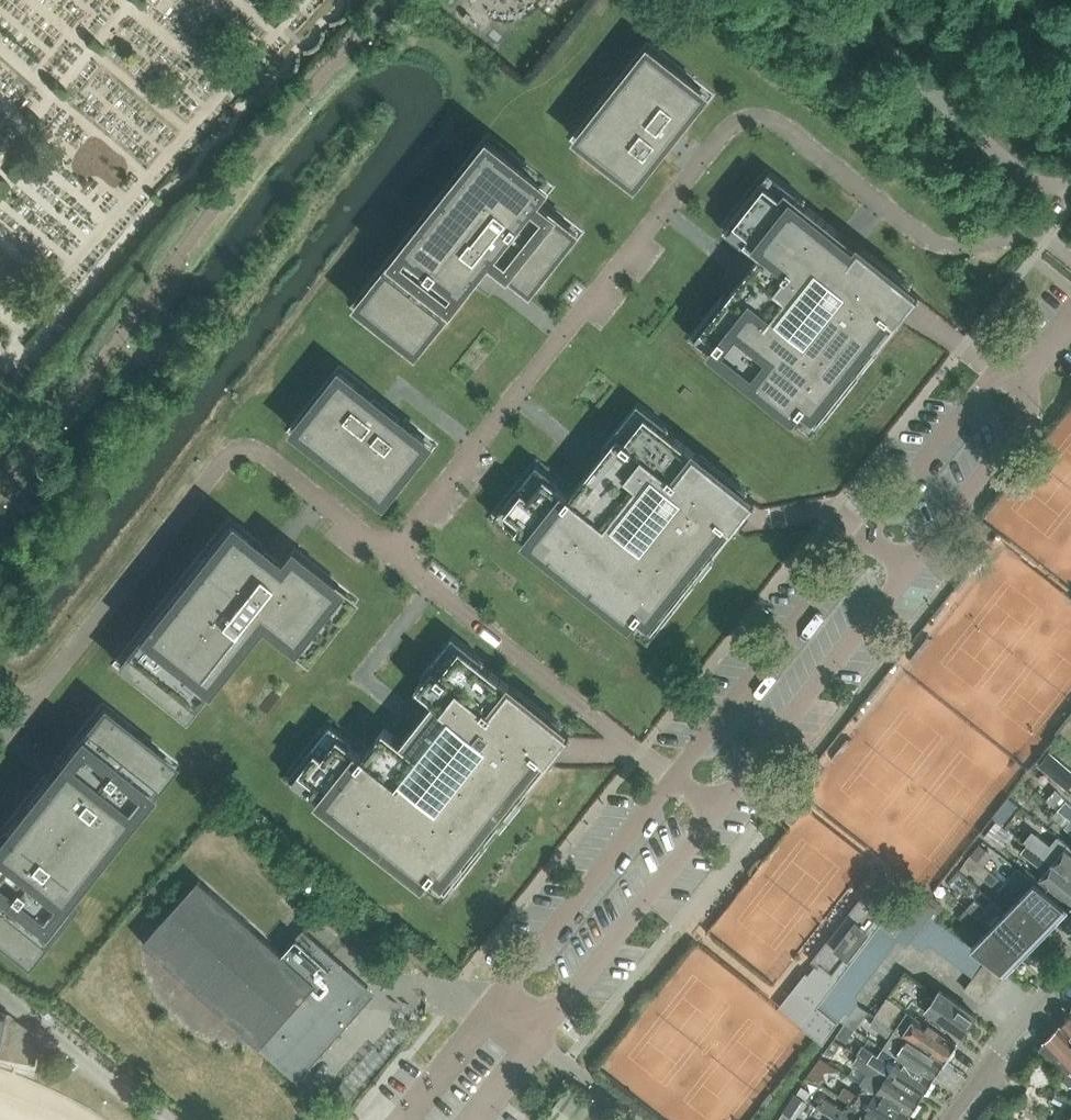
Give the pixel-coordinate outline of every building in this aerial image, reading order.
[(590,127),(581,138),(589,144),(635,181),(657,153),(738,218),(729,229),(744,241),(745,242),(761,255),(740,281),(726,298),(708,321),(652,392),(639,408),(654,421),(667,431),(698,455),(755,384),(774,398),(794,415),(812,428),(908,308),(916,297),(918,294),(860,248),(840,232),(803,203),(786,189),(689,112),(702,96),(656,59),(649,53),(640,65),(628,80),(612,101),(590,127)] [(305,423),(299,430),(310,439),(325,451),(346,468),(373,489),(384,498),(390,491),(426,444),(493,361),(606,450),(601,456),(591,468),(586,475),(575,488),(571,494),(570,495),(569,494),(554,482),(538,470),(523,489),(512,502),(500,517),(515,529),(592,590),(611,605),(631,621),(648,634),(660,619),(692,579),(711,555),(733,528),(735,525),(744,514),(753,503),(755,500),(729,480),(698,455),(667,431),(654,421),(639,408),(652,392),(525,292),(540,273),(563,245),(572,233),(565,227),(532,201),(543,187),(502,155),(489,145),(484,152),(441,207),(420,233),(372,293),(362,306),(369,311),(389,327),(397,333),(408,342),(429,359),(386,413),(372,402),(341,377),(305,423)] [(18,950),(25,956),(35,944),(67,903),(61,898),(63,895),(69,888),(71,885),(73,883),(80,874),(105,843),(112,834),(114,831),(117,828),(122,821),(124,818),(157,777),(216,703),(300,770),(294,777),(309,789),(425,880),(442,894),(454,879),(548,761),(550,758),(558,748),(568,736),(570,733),(482,664),(469,653),(454,641),(434,667),(426,677),(417,688),(384,729),(377,739),(291,670),(314,641),(337,613),(347,600),(339,594),(289,555),(287,557),(278,568),(257,551),(237,535),(230,529),(173,601),(130,656),(91,704),(104,714),(94,727),(61,768),(51,781),(8,835),(0,845),(0,936),(18,950)] [(1054,790),(1046,799),(1057,809),(1070,820),(1070,806),(1054,790)] [(1057,809),(1051,815),(1070,833),(1070,820),(1057,809)] [(994,817),(981,833),(990,840),(1003,823),(994,817)] [(767,818),(758,829),(766,835),(774,824),(767,818)] [(1070,847),(1066,844),(1059,853),(1056,851),(1054,851),(1030,833),(1024,841),(1027,843),(1036,851),(1070,878),(1070,849),(1069,848),(1070,847)] [(1045,870),(1038,880),(1070,905),(1070,878),(1036,851),(1027,843),(1021,851),(1045,870)] [(980,844),(971,855),(980,862),(990,851),(980,844)] [(1022,898),(1052,926),(1069,909),(1035,882),(1018,868),(1011,876),(1005,882),(1005,883),(1022,898)] [(969,879),(958,871),(947,885),(958,893),(969,879)] [(1005,912),(1037,942),(1052,926),(1022,898),(1005,883),(1005,882),(1004,881),(991,871),(984,879),(998,891),(1001,894),(1012,905),(1005,912)] [(282,954),(200,880),(143,943),(298,1081),(370,999),(376,993),(304,929),(282,954)] [(942,908),(932,898),(925,906),(936,915),(942,908)] [(818,961),(808,974),(806,972),(781,1003),(807,1023),(803,1028),(815,1038),(823,1044),(838,1022),(818,1006),(881,924),(894,934),(908,917),(893,906),(885,917),(879,913),(880,913),(865,901),(818,961)] [(917,906),(895,935),(898,938),(907,945),(911,940),(930,916),(917,906)] [(997,921),(990,914),(982,907),(975,915),(996,934),(1021,958),(1037,942),(1005,912),(997,921)] [(974,914),(967,908),(960,916),(975,930),(982,936),(982,937),(972,946),(979,952),(988,959),(1006,972),(1007,973),(1021,958),(996,934),(975,915),(974,914)] [(930,916),(911,940),(923,950),(929,942),(943,925),(930,916)] [(881,925),(873,934),(891,947),(898,938),(895,935),(881,925)] [(952,932),(943,925),(929,942),(938,949),(952,932)] [(961,939),(952,932),(938,949),(948,956),(961,939)] [(873,934),(866,944),(884,957),(891,947),(873,934)] [(970,945),(961,939),(948,956),(957,963),(970,945)] [(866,944),(859,953),(877,966),(884,957),(866,944)] [(979,952),(970,945),(957,963),(966,970),(979,952)] [(979,952),(966,970),(975,977),(981,969),(988,959),(979,952)] [(859,953),(852,962),(870,975),(877,966),(859,953)] [(988,959),(981,969),(998,982),(1006,972),(988,959)] [(852,962),(845,971),(864,984),(870,975),(852,962)] [(981,969),(975,977),(973,979),(990,993),(998,982),(981,969)] [(845,971),(839,980),(857,993),(864,984),(845,971)] [(887,998),(907,1011),(915,1016),(918,1013),(929,1020),(930,1019),(946,1029),(948,1025),(962,1035),(976,1015),(940,989),(933,999),(923,992),(927,988),(905,972),(887,998)] [(973,979),(965,989),(983,1003),(990,993),(973,979)] [(832,988),(819,1006),(839,1022),(846,1012),(850,1014),(857,1004),(857,993),(839,980),(832,988)] [(915,1016),(907,1011),(887,998),(875,1016),(895,1029),(908,1037),(945,1061),(957,1044),(915,1016)] [(875,1016),(867,1011),(862,1019),(902,1045),(896,1055),(933,1079),(945,1061),(908,1037),(895,1029),(875,1016)] [(1060,1026),(1070,1038),(1070,1015),(1060,1026)] [(34,1064),(40,1037),(39,1037),(15,1019),(0,1017),(0,1058),(34,1064)] [(1038,1047),(1068,1073),(1070,1071),(1070,1038),(1060,1026),(1042,1042),(1043,1042),(1038,1047)] [(840,1045),(833,1040),(824,1053),(831,1058),(840,1045)] [(856,1054),(858,1055),(922,1096),(933,1079),(896,1055),(899,1057),(893,1066),(862,1046),(856,1054)] [(922,1096),(858,1055),(854,1063),(868,1072),(861,1083),(876,1092),(910,1115),(922,1096)] [(876,1092),(869,1102),(845,1086),(839,1095),(864,1111),(878,1119),(906,1119),(910,1115),(876,1092)] [(838,1119),(856,1119),(823,1098),(817,1107),(838,1119)] [(778,1119),(795,1119),(796,1119),(791,1115),(784,1111),(778,1119)] [(864,1111),(858,1119),(878,1119),(864,1111)]
